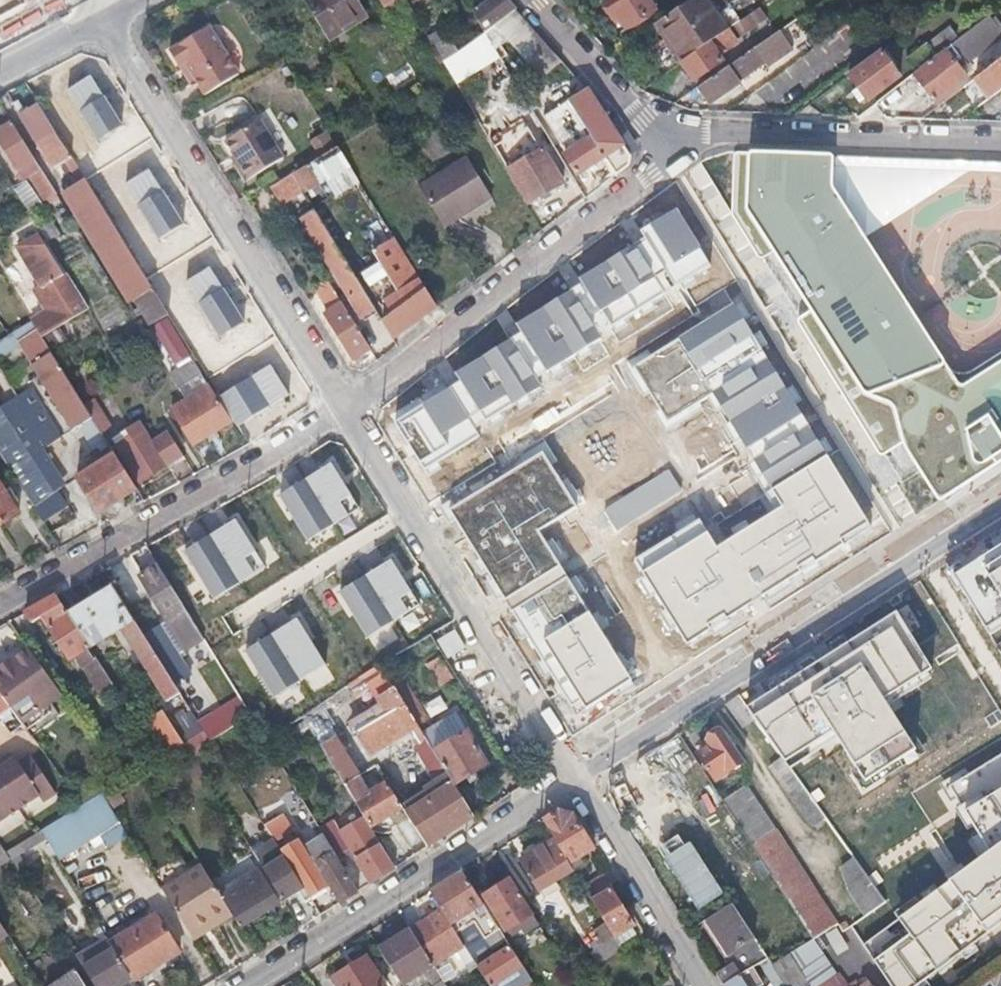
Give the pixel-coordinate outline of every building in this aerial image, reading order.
[(36,22),(25,0),(0,0),(0,39),(36,22)] [(353,0),(302,0),(327,40),(364,17),(353,0)] [(494,28),(517,11),(508,0),(489,0),(472,12),(480,26),(489,20),(494,28)] [(616,17),(619,15),(627,28),(655,10),(648,0),(604,0),(601,2),(612,18),(616,17)] [(726,30),(706,0),(689,0),(656,22),(665,36),(682,61),(726,30)] [(726,30),(728,28),(730,27),(713,0),(706,0),(726,30)] [(517,11),(494,28),(540,81),(562,61),(517,11)] [(906,61),(915,71),(945,48),(959,37),(950,26),(908,57),(906,61)] [(238,75),(208,27),(168,51),(178,67),(186,62),(206,95),(238,75)] [(728,28),(726,30),(682,61),(694,79),(722,60),(716,51),(735,38),(728,28)] [(743,82),(742,81),(742,79),(765,63),(768,66),(794,48),(781,29),(696,89),(708,106),(743,82)] [(660,40),(676,65),(682,61),(665,36),(660,40)] [(900,77),(892,66),(884,54),(891,49),(888,45),(848,75),(855,85),(858,90),(867,101),(900,77)] [(945,48),(915,71),(913,73),(934,100),(966,76),(945,48)] [(993,63),(961,86),(965,92),(977,84),(988,98),(1000,88),(1000,57),(993,63)] [(394,89),(414,80),(407,65),(387,74),(394,89)] [(497,84),(515,115),(532,105),(514,75),(497,84)] [(92,76),(68,92),(99,141),(124,126),(92,76)] [(850,96),(858,90),(855,85),(847,91),(850,96)] [(576,140),(578,139),(579,138),(583,143),(565,154),(576,173),(603,157),(615,174),(627,166),(629,156),(586,89),(556,107),(576,140)] [(896,105),(887,93),(878,100),(887,112),(896,105)] [(26,96),(12,105),(19,116),(26,112),(32,108),(29,102),(26,96)] [(32,108),(26,112),(19,116),(51,169),(58,164),(64,174),(77,165),(35,99),(29,102),(32,108)] [(257,118),(225,139),(249,178),(283,157),(257,118)] [(1,125),(0,125),(0,144),(16,169),(22,165),(44,201),(55,193),(10,119),(1,125)] [(291,174),(300,188),(303,193),(348,165),(337,146),(291,174)] [(529,202),(545,192),(562,182),(541,148),(508,167),(529,202)] [(738,152),(734,155),(730,215),(760,258),(775,250),(812,308),(799,316),(798,322),(879,453),(884,454),(903,442),(935,496),(940,500),(1000,461),(1000,362),(965,385),(959,383),(833,188),(834,159),(833,155),(738,152)] [(490,196),(478,176),(466,156),(418,186),(442,226),(490,196)] [(151,168),(127,183),(158,233),(183,218),(151,168)] [(278,202),(300,188),(291,174),(269,187),(278,202)] [(84,177),(74,184),(65,190),(133,300),(135,299),(146,317),(136,324),(140,332),(168,315),(84,177)] [(28,212),(42,204),(28,179),(15,187),(28,212)] [(52,217),(65,209),(55,193),(44,201),(43,201),(52,217)] [(299,219),(320,253),(340,287),(342,286),(363,320),(377,311),(314,210),(299,219)] [(358,231),(373,255),(388,279),(399,272),(411,292),(387,308),(390,313),(382,319),(393,337),(436,306),(381,217),(358,231)] [(45,248),(38,252),(31,257),(59,301),(63,298),(70,310),(84,301),(74,286),(70,288),(45,248)] [(209,268),(185,283),(217,333),(241,318),(209,268)] [(399,272),(388,279),(374,288),(387,308),(411,292),(399,272)] [(314,288),(321,299),(328,311),(324,314),(352,360),(370,349),(327,280),(314,288)] [(175,364),(182,360),(190,355),(168,320),(154,329),(175,364)] [(41,338),(48,349),(66,338),(59,328),(41,338)] [(19,340),(33,362),(50,352),(48,349),(41,338),(36,330),(19,340)] [(101,445),(105,452),(111,449),(101,433),(81,401),(50,352),(33,362),(32,363),(72,427),(68,430),(78,444),(80,443),(91,452),(101,445)] [(170,375),(186,401),(209,386),(193,361),(170,375)] [(271,364),(218,397),(237,427),(290,395),(271,364)] [(194,445),(212,433),(230,421),(209,386),(186,401),(172,409),(194,445)] [(60,480),(57,475),(59,460),(49,444),(61,437),(30,387),(0,406),(0,456),(50,535),(75,519),(58,490),(63,486),(60,480)] [(90,395),(81,401),(101,433),(110,428),(90,395)] [(111,439),(116,448),(139,484),(182,456),(167,433),(151,443),(137,422),(111,439)] [(111,449),(105,452),(109,458),(77,478),(99,514),(137,491),(111,449)] [(330,464),(278,495),(308,544),(350,519),(341,504),(351,497),(330,464)] [(1,525),(16,516),(0,488),(0,526),(1,525)] [(75,519),(50,535),(58,548),(85,532),(76,518),(75,519)] [(236,519),(184,551),(214,600),(256,574),(246,559),(257,553),(236,519)] [(128,554),(139,574),(156,564),(145,545),(128,554)] [(391,560),(339,592),(369,641),(411,615),(402,600),(412,594),(391,560)] [(187,614),(158,566),(156,564),(139,574),(168,621),(178,614),(180,619),(187,614)] [(194,735),(202,730),(197,721),(113,587),(68,616),(88,646),(119,626),(160,691),(163,689),(173,705),(176,703),(183,714),(182,715),(194,735)] [(114,686),(88,646),(68,616),(54,594),(23,611),(31,622),(41,616),(71,664),(78,660),(101,695),(114,686)] [(297,617),(245,649),(275,698),(327,665),(297,617)] [(21,723),(26,729),(50,713),(45,705),(60,694),(27,648),(11,659),(10,664),(1,670),(0,669),(0,694),(21,723)] [(438,685),(443,682),(449,678),(436,658),(425,664),(438,685)] [(380,663),(358,679),(348,685),(353,693),(367,683),(380,704),(349,724),(367,753),(407,728),(416,723),(385,673),(380,663)] [(395,667),(385,673),(416,723),(420,730),(425,727),(422,721),(426,718),(395,667)] [(2,707),(0,708),(0,711),(13,729),(21,723),(0,694),(0,705),(2,707)] [(742,726),(753,718),(736,695),(726,702),(742,726)] [(197,721),(202,730),(209,740),(249,716),(237,697),(197,721)] [(328,716),(321,704),(301,717),(308,728),(328,716)] [(166,720),(159,724),(152,729),(164,747),(161,750),(163,754),(181,743),(166,720)] [(416,723),(407,728),(416,744),(425,738),(420,730),(416,723)] [(314,738),(343,785),(356,776),(337,746),(342,743),(337,734),(335,735),(331,728),(314,738)] [(722,730),(714,735),(706,740),(709,745),(697,752),(714,779),(742,760),(722,730)] [(464,731),(432,750),(453,786),(486,766),(464,731)] [(414,745),(415,747),(416,749),(413,751),(430,779),(417,787),(421,793),(411,799),(424,821),(436,840),(472,818),(453,786),(432,750),(425,738),(416,744),(414,745)] [(781,757),(775,761),(769,765),(811,826),(824,817),(781,757)] [(33,801),(37,808),(49,801),(26,760),(14,767),(11,762),(0,768),(0,820),(33,801)] [(226,768),(262,825),(271,819),(235,762),(226,768)] [(92,771),(71,784),(83,804),(92,799),(108,789),(98,773),(94,776),(92,771)] [(343,785),(361,815),(368,826),(400,806),(386,783),(368,794),(356,776),(343,785)] [(838,924),(806,876),(774,828),(772,829),(743,786),(721,800),(814,939),(838,924)] [(281,799),(291,816),(304,808),(294,790),(281,799)] [(33,835),(39,843),(53,864),(91,840),(111,826),(92,799),(83,804),(33,835)] [(424,821),(411,799),(400,806),(407,816),(420,836),(426,846),(436,840),(424,821)] [(306,841),(319,832),(317,828),(304,808),(291,816),(306,841)] [(553,839),(567,863),(578,856),(593,847),(572,813),(556,811),(541,820),(553,839)] [(271,819),(262,825),(270,838),(285,829),(281,823),(285,820),(281,813),(271,819)] [(322,836),(334,856),(348,847),(370,882),(393,867),(388,859),(373,835),(368,826),(361,815),(339,829),(332,819),(317,828),(319,832),(322,836)] [(407,816),(400,820),(394,824),(407,844),(420,836),(407,816)] [(101,854),(121,841),(111,826),(91,840),(101,854)] [(690,831),(661,849),(701,914),(731,896),(690,831)] [(375,834),(373,835),(388,859),(395,855),(383,834),(375,834)] [(16,857),(39,843),(33,835),(10,849),(16,857)] [(355,891),(334,856),(322,836),(303,848),(326,885),(337,902),(355,891)] [(571,869),(567,863),(553,839),(537,849),(520,860),(538,889),(571,869)] [(307,897),(326,885),(303,848),(301,845),(282,857),(307,897)] [(582,862),(578,856),(567,863),(571,869),(582,862)] [(309,900),(307,897),(282,857),(262,870),(281,901),(296,891),(304,903),(309,900)] [(853,858),(848,862),(842,866),(848,890),(865,915),(884,901),(853,858)] [(195,865),(156,891),(182,929),(197,919),(201,925),(225,910),(214,893),(195,865)] [(228,914),(237,927),(275,903),(253,868),(214,893),(225,910),(228,914)] [(589,898),(608,886),(614,882),(606,870),(581,885),(589,898)] [(441,910),(450,924),(482,904),(462,872),(430,893),(441,910)] [(510,880),(496,888),(483,896),(505,930),(530,914),(510,880)] [(631,924),(619,905),(608,886),(589,898),(612,935),(629,925),(631,924)] [(197,919),(182,929),(189,939),(228,914),(225,910),(201,925),(197,919)] [(473,959),(450,924),(441,910),(409,930),(432,967),(456,952),(464,965),(473,959)] [(486,910),(477,915),(469,920),(483,942),(499,931),(486,910)] [(110,949),(126,973),(131,980),(176,951),(153,915),(136,925),(131,918),(121,925),(125,931),(116,937),(111,930),(101,936),(110,949)] [(720,958),(727,954),(704,919),(698,923),(720,958)] [(842,931),(844,929),(847,927),(844,922),(839,926),(842,931)] [(125,931),(121,925),(111,930),(116,937),(125,931)] [(634,934),(629,925),(612,935),(618,944),(634,934)] [(432,967),(409,930),(393,941),(378,950),(400,985),(421,972),(431,985),(433,985),(441,981),(432,967)] [(589,951),(593,957),(597,963),(620,949),(618,944),(612,935),(589,951)] [(391,936),(375,946),(378,950),(393,941),(391,936)] [(748,967),(766,956),(753,937),(727,954),(732,962),(739,973),(748,967)] [(516,957),(509,947),(477,967),(490,985),(493,985),(522,968),(516,957)] [(126,973),(110,949),(94,958),(79,968),(91,985),(107,985),(126,973)] [(807,980),(790,955),(772,965),(785,985),(797,985),(807,980)] [(364,958),(332,978),(337,985),(382,985),(364,958)] [(759,983),(748,967),(739,973),(732,962),(714,973),(722,985),(754,985),(759,983)] [(73,970),(48,985),(83,985),(73,970)]
